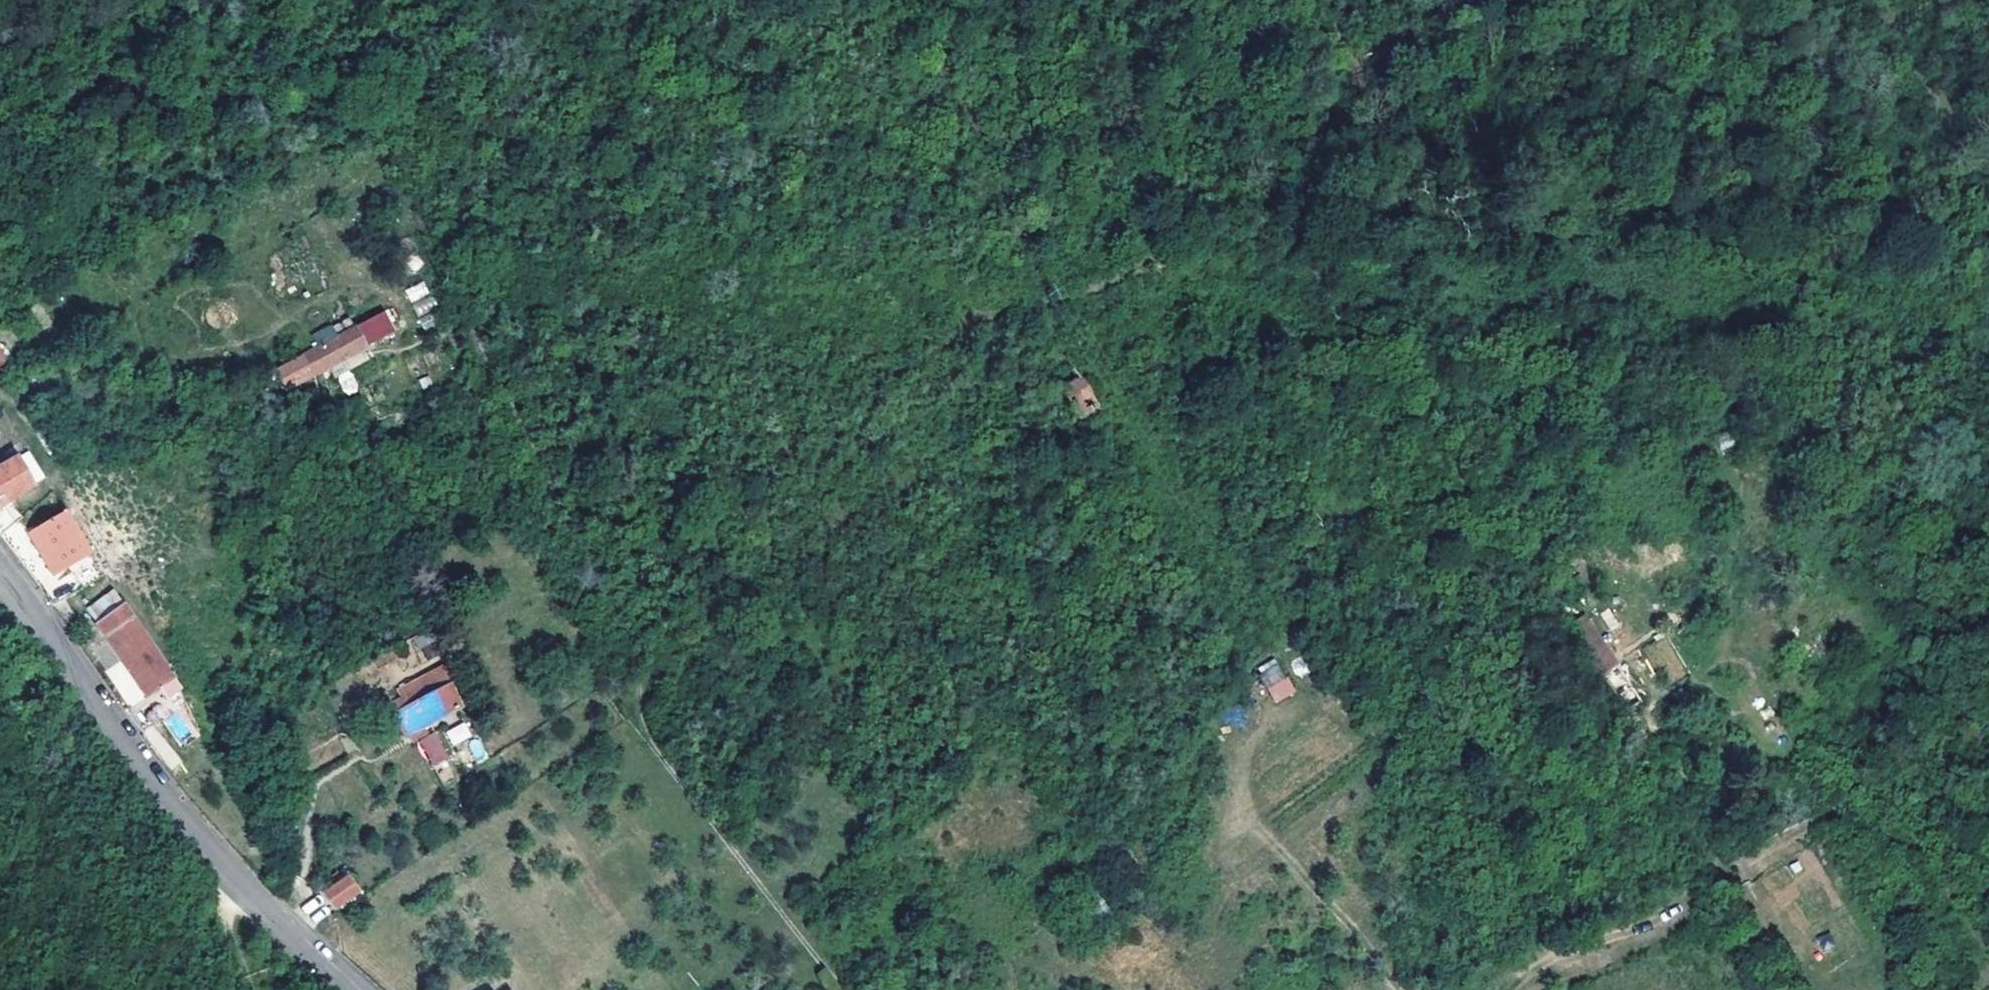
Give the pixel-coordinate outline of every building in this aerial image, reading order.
[(410,302),(429,294),(424,281),(405,289),(410,302)] [(394,320),(390,311),(354,331),(353,329),(298,359),(299,361),(272,375),(282,395),(310,379),(310,381),(364,352),(364,350),(392,334),(387,325),(394,320)] [(9,356),(0,348),(0,367),(9,356)] [(1101,407),(1080,377),(1061,389),(1083,419),(1101,407)] [(31,490),(12,461),(0,469),(0,509),(31,490)] [(45,581),(79,551),(49,516),(16,545),(45,581)] [(169,683),(112,600),(89,616),(95,624),(92,626),(144,699),(169,683)] [(1597,676),(1618,664),(1590,614),(1569,625),(1597,676)] [(373,667),(391,658),(387,649),(369,659),(373,667)] [(1276,664),(1257,675),(1266,689),(1284,678),(1276,664)] [(458,710),(440,672),(396,693),(403,708),(393,714),(404,736),(458,710)] [(1286,677),(1284,678),(1266,689),(1274,704),(1295,692),(1286,677)] [(445,730),(452,746),(473,736),(466,721),(445,730)] [(437,730),(416,741),(430,768),(451,756),(437,730)] [(357,893),(343,871),(313,890),(327,912),(357,893)]
